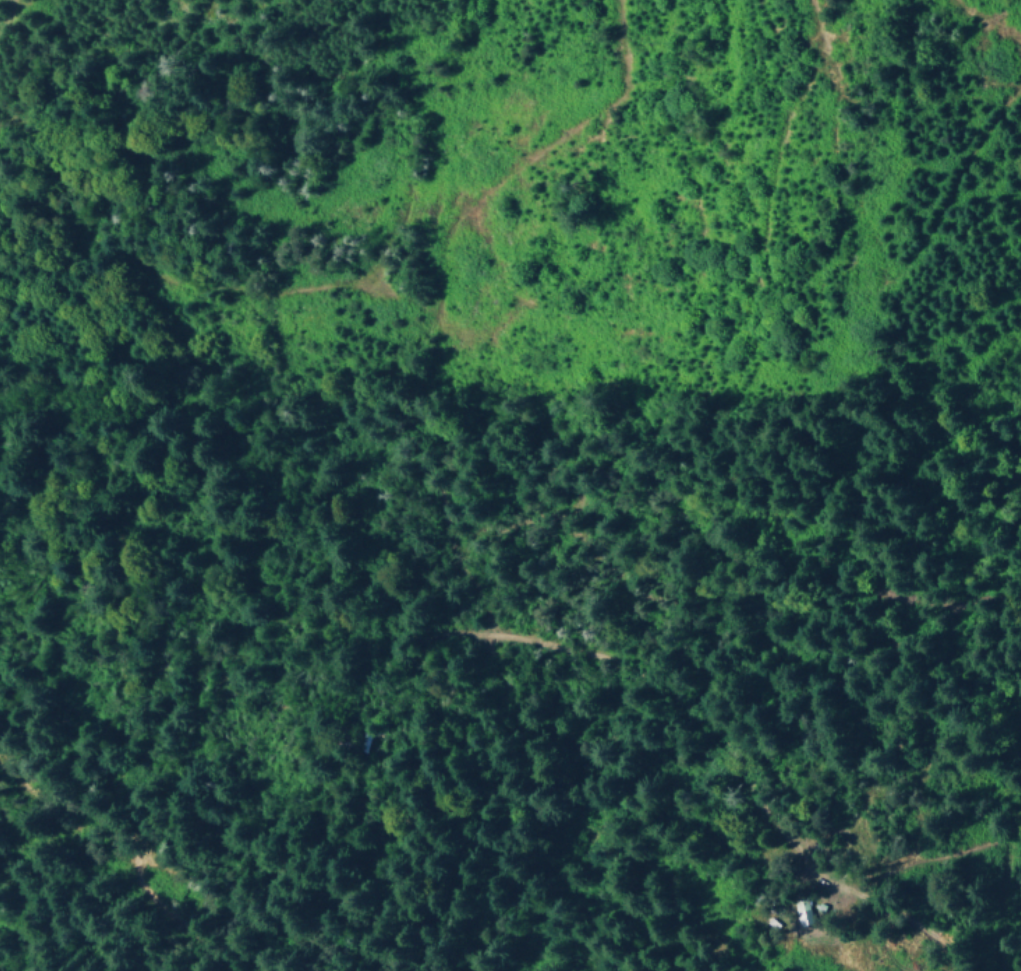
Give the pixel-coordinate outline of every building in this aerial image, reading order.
[(799,925),(813,921),(805,896),(791,900),(799,925)]
